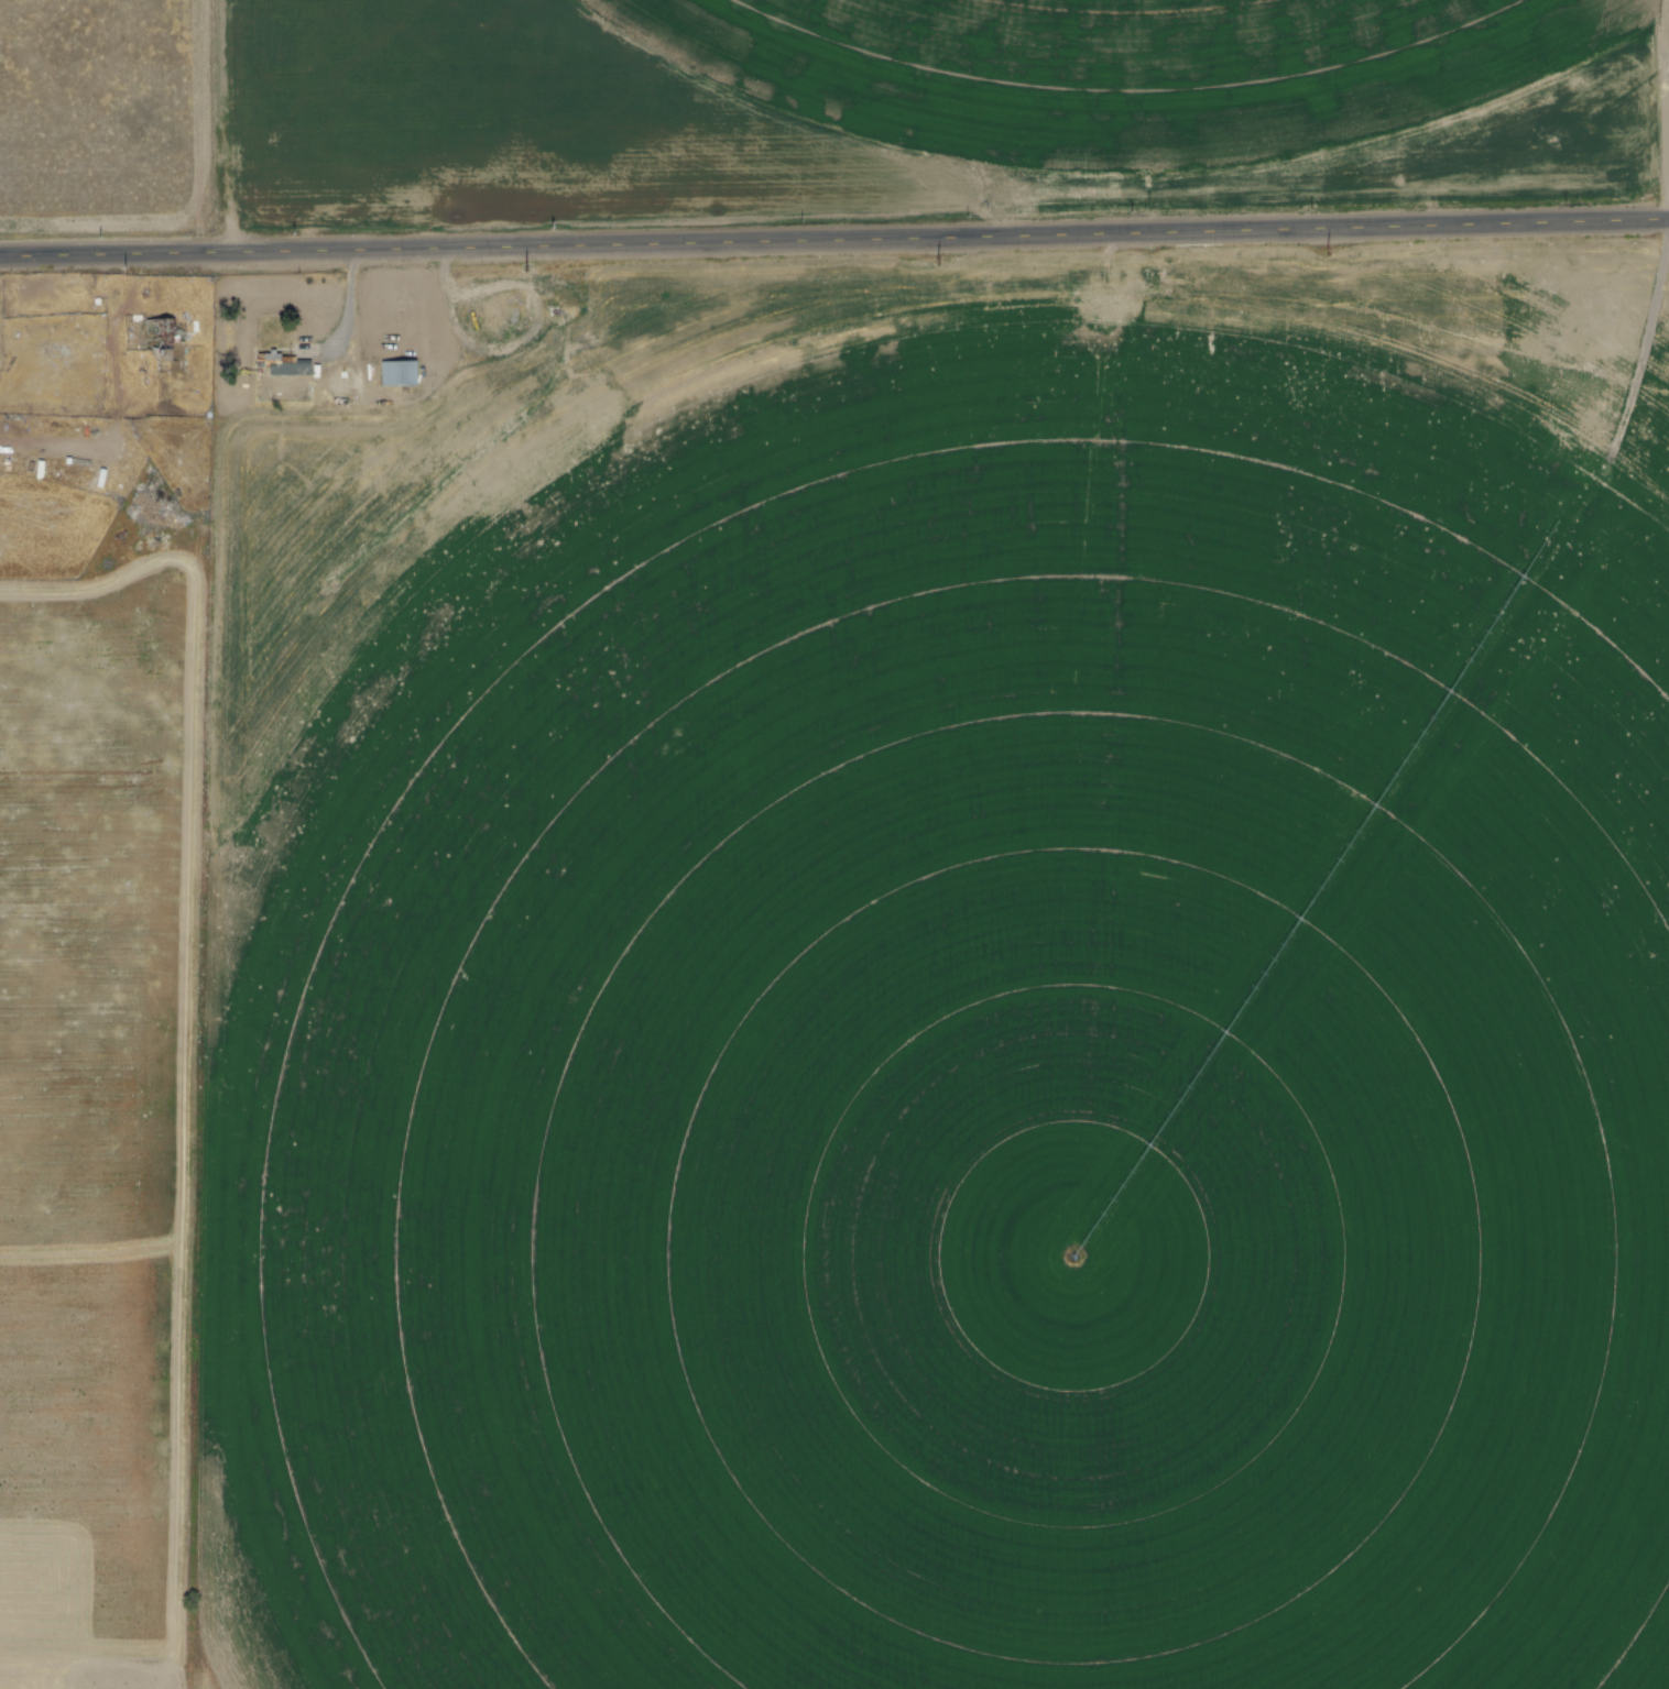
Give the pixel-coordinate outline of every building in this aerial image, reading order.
[(254,352),(254,368),(268,368),(268,376),(292,376),(293,357),(276,357),(277,353),(254,352)] [(415,385),(414,361),(379,362),(380,386),(415,385)]
